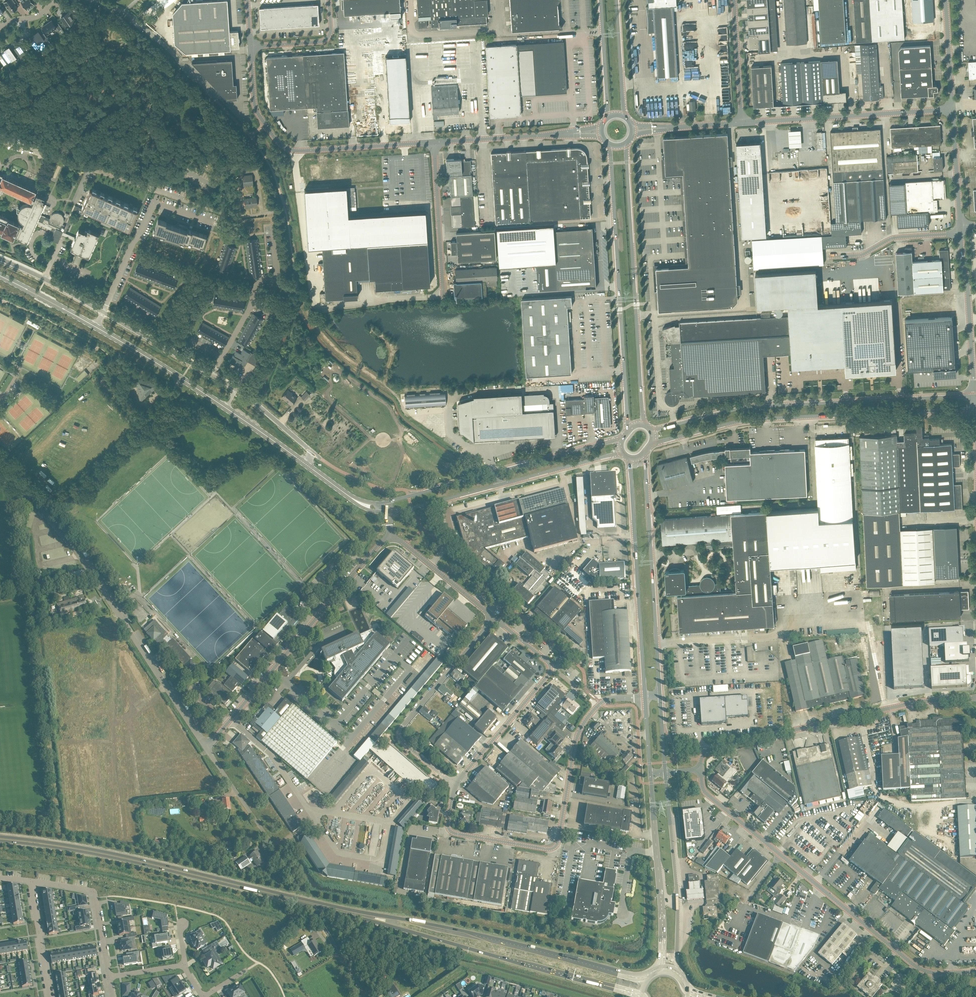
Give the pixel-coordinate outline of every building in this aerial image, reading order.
[(6,6),(8,9),(8,8),(9,8),(11,12),(18,8),(14,3),(17,1),(16,0),(6,0),(4,1),(7,5),(7,6),(6,6)] [(32,7),(35,5),(32,1),(32,0),(21,0),(21,1),(26,9),(31,6),(32,7)] [(182,2),(173,13),(174,43),(185,52),(230,50),(230,48),(239,47),(238,31),(229,31),(227,0),(216,0),(182,2)] [(390,11),(390,17),(401,16),(400,0),(341,0),(341,3),(343,3),(344,8),(344,14),(390,11)] [(487,21),(485,0),(417,0),(417,10),(419,27),(427,27),(427,18),(431,18),(431,27),(487,23),(488,23),(487,21)] [(511,31),(561,27),(562,27),(558,22),(557,3),(558,0),(509,0),(511,31)] [(768,0),(747,0),(748,9),(768,8),(768,0)] [(807,48),(804,0),(784,0),(787,44),(795,44),(795,49),(807,48)] [(821,42),(846,40),(844,0),(818,0),(821,42)] [(856,42),(905,38),(902,0),(854,0),(856,42)] [(914,22),(933,20),(932,0),(912,0),(914,22)] [(318,4),(303,5),(259,8),(261,28),(319,24),(318,4)] [(673,5),(649,7),(647,7),(646,6),(647,10),(647,13),(648,18),(648,24),(648,27),(648,30),(648,34),(648,33),(655,32),(657,77),(678,76),(673,5)] [(748,21),(769,20),(768,8),(748,9),(748,21)] [(61,17),(67,26),(75,20),(76,21),(76,20),(72,14),(71,15),(70,13),(69,14),(68,12),(61,17)] [(58,23),(55,25),(51,20),(42,26),(48,34),(57,28),(58,30),(62,28),(58,23)] [(749,34),(770,32),(769,20),(748,21),(749,34)] [(694,30),(694,23),(682,23),(682,31),(685,31),(685,38),(687,38),(687,40),(693,40),(692,35),(697,35),(697,29),(694,30)] [(30,42),(31,44),(35,49),(39,47),(41,50),(47,46),(48,46),(46,44),(50,41),(44,34),(42,36),(38,30),(38,31),(33,35),(36,40),(33,42),(31,43),(30,42)] [(771,51),(770,32),(749,34),(750,47),(758,46),(759,51),(771,51)] [(563,42),(518,44),(518,49),(521,94),(536,93),(566,92),(563,42)] [(879,98),(884,98),(883,93),(883,89),(879,89),(878,70),(877,54),(876,44),(855,45),(857,73),(862,73),(863,99),(870,99),(870,100),(878,100),(878,98),(879,98)] [(13,59),(16,57),(22,54),(24,56),(26,54),(20,45),(12,50),(9,47),(4,51),(5,52),(2,53),(3,55),(9,63),(13,59)] [(521,115),(516,45),(486,46),(490,117),(521,115)] [(932,65),(930,45),(901,47),(899,50),(900,67),(899,67),(900,67),(901,87),(901,88),(901,96),(928,95),(934,95),(936,95),(939,92),(938,90),(938,85),(933,85),(932,65)] [(698,49),(685,49),(685,59),(699,59),(698,49)] [(317,127),(349,125),(349,120),(344,52),(266,57),(270,110),(317,106),(317,111),(316,111),(317,127)] [(409,55),(389,56),(392,116),(393,122),(413,121),(413,115),(409,55)] [(226,99),(237,99),(236,84),(233,84),(232,59),(191,62),(226,99)] [(781,63),(783,104),(847,100),(846,91),(840,91),(837,59),(781,63)] [(774,105),(771,65),(751,67),(754,106),(774,105)] [(431,86),(433,118),(438,118),(438,117),(438,114),(440,113),(459,112),(457,84),(431,86)] [(466,111),(478,111),(477,95),(473,95),(473,90),(468,90),(468,96),(465,96),(466,111)] [(941,144),(940,125),(890,128),(891,147),(941,144)] [(882,156),(880,128),(830,131),(836,221),(861,220),(886,218),(884,178),(888,178),(888,173),(887,156),(884,156),(885,168),(883,168),(882,156)] [(800,129),(788,130),(789,146),(801,145),(800,129)] [(733,306),(738,300),(728,133),(664,137),(666,174),(683,173),(689,266),(656,268),(658,291),(659,310),(675,309),(733,306)] [(761,142),(736,143),(742,237),(766,235),(761,150),(761,142)] [(587,162),(587,157),(586,157),(586,156),(586,155),(586,154),(586,153),(585,153),(585,152),(584,151),(584,150),(583,150),(582,150),(582,149),(581,149),(581,148),(580,148),(579,148),(578,148),(577,148),(577,147),(577,148),(577,147),(576,147),(576,148),(570,148),(570,146),(566,147),(566,148),(541,150),(540,148),(536,149),(536,150),(511,152),(511,150),(506,151),(506,152),(491,153),(495,223),(590,217),(589,202),(591,202),(590,197),(589,197),(588,184),(590,184),(589,180),(588,180),(587,167),(588,167),(588,162),(587,162)] [(103,159),(106,158),(104,154),(94,159),(98,166),(105,162),(103,159)] [(893,173),(918,171),(917,154),(887,156),(888,173),(893,172),(893,173)] [(942,157),(933,157),(934,170),(943,170),(942,157)] [(447,167),(448,173),(449,173),(449,176),(451,175),(451,174),(452,174),(452,173),(453,173),(454,173),(454,174),(455,174),(455,175),(461,175),(460,161),(461,161),(461,158),(446,159),(446,167),(447,167)] [(460,161),(461,175),(455,175),(455,174),(454,174),(454,173),(453,173),(452,173),(452,174),(451,174),(451,175),(449,176),(448,176),(448,177),(447,177),(447,178),(447,179),(448,179),(448,180),(449,180),(450,180),(472,178),(471,174),(470,170),(471,170),(470,160),(461,161),(460,161)] [(327,188),(304,190),(308,248),(322,247),(325,293),(320,293),(321,304),(326,304),(325,299),(357,297),(356,278),(375,277),(376,288),(430,284),(425,211),(348,216),(346,187),(361,186),(361,179),(364,179),(363,161),(325,163),(325,168),(322,168),(322,174),(326,174),(326,182),(327,182),(327,188)] [(244,186),(253,185),(252,174),(243,176),(244,186)] [(18,236),(17,238),(27,242),(36,223),(40,224),(41,221),(37,220),(45,202),(43,201),(45,196),(39,194),(39,195),(37,194),(35,198),(33,198),(36,191),(0,175),(0,187),(32,201),(33,201),(32,204),(31,204),(28,203),(26,204),(25,204),(23,205),(21,206),(20,207),(19,209),(19,210),(18,211),(18,212),(18,214),(19,217),(20,219),(21,220),(22,221),(23,222),(24,222),(23,225),(0,215),(0,230),(2,231),(2,232),(13,237),(18,227),(19,228),(16,236),(18,236)] [(451,197),(473,195),(472,178),(450,180),(451,197)] [(907,212),(897,213),(898,227),(929,225),(928,211),(938,210),(937,199),(945,198),(944,180),(905,182),(905,187),(902,187),(902,191),(906,191),(907,206),(907,212)] [(203,201),(207,193),(199,188),(194,197),(203,201)] [(354,188),(347,188),(347,190),(349,190),(350,207),(356,207),(354,188)] [(132,226),(139,211),(91,189),(82,208),(129,229),(131,225),(132,226)] [(451,197),(453,227),(458,227),(474,226),(473,195),(451,197)] [(244,199),(245,207),(257,205),(256,197),(244,199)] [(76,208),(84,212),(85,209),(75,205),(66,225),(62,224),(64,220),(64,217),(63,216),(61,214),(58,212),(54,213),(51,215),(50,218),(45,216),(42,222),(41,221),(40,224),(51,229),(49,233),(60,238),(62,234),(74,240),(70,248),(84,254),(89,256),(98,234),(99,233),(87,228),(87,229),(88,229),(87,232),(79,229),(76,237),(65,232),(74,212),(76,208)] [(767,211),(768,233),(811,230),(810,209),(767,211)] [(187,230),(180,228),(179,227),(173,225),(171,225),(166,223),(166,222),(158,219),(154,231),(161,233),(161,235),(184,242),(185,240),(188,241),(188,242),(198,246),(203,247),(207,235),(199,233),(192,230),(191,229),(189,229),(187,228),(187,229),(187,230)] [(823,247),(847,246),(846,234),(862,233),(861,220),(836,221),(831,222),(832,234),(752,239),(754,268),(824,264),(823,247)] [(554,225),(496,228),(498,266),(537,264),(538,290),(586,287),(597,287),(596,279),(594,274),(593,267),(595,263),(595,261),(593,261),(593,259),(594,259),(594,258),(595,258),(594,240),(592,239),(591,239),(591,237),(593,236),(593,227),(588,227),(588,229),(583,229),(555,231),(554,225)] [(451,254),(454,254),(457,253),(458,261),(496,259),(495,231),(456,233),(456,241),(450,241),(451,254)] [(224,250),(232,253),(234,247),(231,246),(230,245),(229,245),(226,244),(225,248),(224,250)] [(905,247),(905,252),(896,252),(898,292),(914,291),(951,289),(948,249),(939,250),(940,260),(912,262),(912,247),(905,247)] [(230,259),(232,253),(224,250),(222,256),(230,259)] [(229,265),(230,259),(222,256),(220,262),(229,265)] [(226,271),(229,265),(220,262),(218,267),(222,269),(221,269),(223,270),(223,269),(226,271)] [(134,273),(140,275),(143,267),(138,265),(136,268),(135,270),(136,270),(134,273)] [(143,267),(140,275),(146,277),(149,269),(143,267)] [(455,270),(456,282),(453,282),(454,298),(487,295),(486,286),(497,285),(497,280),(498,280),(497,267),(460,269),(455,270)] [(146,277),(152,280),(155,271),(149,269),(146,277)] [(810,365),(845,363),(846,373),(896,370),(896,360),(892,300),(818,304),(816,269),(756,273),(758,306),(788,304),(792,367),(810,365)] [(155,271),(152,280),(157,282),(160,273),(155,271)] [(160,273),(157,282),(163,284),(166,275),(160,273)] [(166,275),(163,284),(169,286),(172,278),(166,275)] [(172,278),(169,286),(175,288),(176,285),(176,283),(177,280),(172,278)] [(130,299),(134,292),(129,288),(127,291),(126,293),(127,293),(125,296),(130,299)] [(135,303),(140,295),(134,292),(130,299),(135,303)] [(145,298),(140,295),(135,303),(140,306),(145,298)] [(571,373),(567,306),(571,306),(571,296),(521,299),(526,376),(571,373)] [(145,309),(150,301),(145,298),(140,306),(145,309)] [(155,304),(150,301),(145,309),(150,312),(155,304)] [(155,304),(150,312),(156,315),(158,312),(159,311),(161,308),(155,304)] [(675,324),(663,328),(664,332),(665,332),(664,331),(666,332),(666,333),(666,334),(666,335),(666,336),(667,337),(668,338),(668,339),(669,339),(670,339),(671,340),(672,340),(672,342),(671,342),(672,366),(673,366),(673,367),(670,367),(670,368),(670,367),(670,371),(671,373),(671,374),(670,374),(670,375),(671,375),(671,378),(670,378),(671,378),(671,380),(671,381),(671,382),(671,383),(671,385),(671,387),(672,389),(671,389),(672,389),(672,390),(671,390),(670,391),(669,391),(668,392),(667,393),(666,394),(666,395),(665,395),(665,396),(665,397),(665,398),(665,399),(665,400),(666,400),(666,401),(666,402),(667,403),(668,404),(669,404),(669,405),(670,405),(671,405),(672,405),(673,405),(674,405),(675,405),(676,404),(677,404),(677,403),(678,403),(678,402),(679,402),(679,401),(679,400),(680,399),(680,398),(680,396),(766,390),(765,385),(764,355),(790,353),(788,316),(770,317),(770,312),(761,313),(762,317),(680,322),(680,321),(680,325),(675,325),(675,324)] [(255,314),(252,320),(259,324),(262,319),(259,317),(258,316),(255,314)] [(952,317),(905,320),(908,370),(934,368),(934,376),(936,376),(936,375),(956,374),(956,367),(956,366),(955,366),(952,317)] [(38,328),(40,325),(29,320),(27,322),(38,328)] [(252,320),(249,325),(256,329),(259,324),(252,320)] [(203,334),(207,326),(201,323),(200,326),(199,328),(197,331),(203,334)] [(249,325),(246,330),(253,335),(256,329),(249,325)] [(210,328),(207,326),(203,334),(208,337),(212,329),(210,328)] [(208,337),(213,340),(218,332),(212,329),(208,337)] [(253,335),(246,330),(243,336),(250,340),(253,335)] [(213,340),(219,343),(223,335),(218,332),(213,340)] [(223,335),(219,343),(224,346),(226,343),(227,342),(227,341),(228,338),(223,335)] [(247,345),(250,340),(243,336),(240,341),(243,343),(244,344),(247,345)] [(235,354),(234,356),(233,355),(229,361),(231,362),(231,363),(237,366),(237,365),(238,366),(239,366),(245,370),(245,369),(243,368),(244,365),(245,366),(249,359),(248,358),(250,353),(248,352),(243,349),(243,350),(241,353),(242,353),(241,355),(236,351),(234,354),(235,354)] [(140,400),(142,401),(157,386),(157,385),(136,378),(135,379),(140,400)] [(574,383),(560,384),(560,397),(565,396),(565,391),(574,391),(574,383)] [(291,404),(291,405),(294,401),(297,398),(287,389),(281,396),(286,400),(291,404)] [(308,390),(307,392),(302,397),(305,400),(311,392),(308,390)] [(406,394),(405,394),(405,408),(409,407),(410,407),(410,408),(413,407),(414,407),(426,406),(426,407),(431,406),(436,406),(441,406),(441,405),(446,405),(445,392),(436,392),(435,392),(430,392),(430,393),(425,393),(420,393),(415,394),(415,393),(407,394),(406,394)] [(554,402),(550,403),(550,398),(550,397),(549,396),(549,395),(548,394),(547,394),(546,393),(545,393),(544,393),(525,394),(525,404),(523,404),(522,393),(474,396),(475,396),(476,401),(462,402),(462,403),(459,403),(459,406),(459,410),(460,424),(460,428),(465,432),(469,435),(474,435),(474,440),(490,439),(495,439),(495,440),(500,440),(500,439),(502,439),(529,437),(529,438),(530,438),(530,437),(535,436),(535,438),(550,437),(550,435),(555,433),(555,423),(554,402)] [(594,398),(594,395),(585,396),(585,398),(565,399),(566,414),(595,412),(596,427),(610,426),(609,397),(594,398)] [(937,447),(957,446),(956,430),(937,431),(936,430),(859,434),(864,527),(941,523),(937,447)] [(848,437),(816,438),(816,444),(815,444),(818,508),(819,520),(853,519),(849,443),(848,443),(848,437)] [(731,463),(739,462),(750,462),(750,447),(746,447),(730,448),(730,447),(725,447),(725,449),(721,449),(716,450),(711,451),(707,451),(701,453),(690,455),(691,456),(692,462),(701,459),(707,458),(713,457),(716,457),(721,456),(726,456),(731,456),(731,463)] [(750,447),(750,462),(751,463),(725,464),(727,498),(807,494),(805,449),(751,452),(750,447)] [(693,481),(688,461),(687,456),(657,464),(664,489),(693,481)] [(589,475),(592,520),(596,524),(597,528),(615,527),(613,497),(615,497),(619,501),(618,488),(615,488),(614,473),(596,475),(594,473),(592,475),(589,475)] [(476,560),(490,572),(495,576),(505,565),(500,561),(499,561),(485,550),(485,549),(528,537),(526,528),(527,528),(534,552),(577,541),(563,489),(518,501),(457,518),(458,523),(465,547),(467,546),(468,553),(476,560)] [(585,493),(579,493),(581,537),(587,537),(585,493)] [(700,584),(686,585),(685,570),(684,569),(666,570),(665,571),(666,591),(667,592),(677,591),(677,595),(675,596),(676,604),(678,604),(680,631),(774,625),(774,622),(776,622),(776,616),(774,616),(772,594),(778,594),(777,584),(772,585),(770,566),(830,561),(831,570),(841,569),(841,561),(856,559),(853,519),(819,520),(818,508),(661,519),(663,544),(717,540),(718,547),(733,546),(736,589),(721,590),(720,583),(715,583),(715,582),(715,581),(714,581),(714,580),(714,579),(713,579),(713,578),(712,578),(711,577),(710,577),(709,577),(709,576),(708,576),(707,576),(706,576),(706,577),(705,577),(704,577),(703,578),(702,578),(702,579),(701,580),(701,581),(700,581),(700,582),(700,583),(700,584)] [(936,578),(959,577),(957,529),(957,526),(933,528),(936,578)] [(935,582),(933,533),(932,528),(900,529),(903,584),(935,582)] [(903,584),(900,529),(864,531),(867,585),(903,584)] [(388,558),(377,572),(397,589),(414,568),(403,559),(402,559),(394,552),(389,558),(388,558)] [(545,569),(526,552),(516,565),(529,576),(531,575),(533,577),(524,587),(520,583),(512,592),(528,605),(533,599),(531,596),(544,580),(546,579),(549,575),(544,570),(545,569)] [(593,560),(583,572),(592,580),(592,579),(594,580),(599,580),(600,581),(625,579),(624,563),(598,565),(593,560)] [(214,662),(251,628),(211,586),(210,588),(209,588),(209,591),(197,587),(196,592),(196,589),(193,588),(195,584),(206,585),(201,583),(202,581),(198,580),(199,582),(197,584),(195,583),(191,582),(188,585),(186,584),(181,584),(182,579),(180,583),(173,583),(175,581),(172,580),(173,576),(167,581),(166,617),(211,665),(212,662),(214,662)] [(570,599),(564,593),(562,594),(555,588),(537,608),(538,608),(535,612),(560,633),(561,631),(565,635),(567,634),(580,645),(583,641),(581,640),(582,639),(578,636),(577,636),(569,629),(569,628),(567,626),(580,610),(569,600),(570,599)] [(889,595),(891,620),(961,616),(959,591),(954,591),(889,595)] [(960,591),(961,609),(969,608),(968,591),(960,591)] [(455,633),(459,636),(467,626),(447,610),(454,602),(444,594),(425,617),(434,625),(435,624),(451,637),(455,633)] [(75,600),(74,599),(57,604),(60,615),(83,609),(87,608),(84,597),(75,600)] [(297,604),(297,605),(295,606),(295,607),(296,610),(299,609),(299,610),(300,608),(304,609),(305,603),(304,603),(308,599),(303,598),(302,598),(301,598),(300,599),(298,600),(298,601),(297,602),(297,604)] [(614,600),(589,602),(592,654),(593,659),(605,658),(606,673),(631,671),(631,669),(627,611),(614,612),(614,600)] [(279,616),(277,614),(263,631),(262,633),(275,644),(281,637),(282,638),(283,636),(284,637),(292,627),(293,625),(294,626),(300,619),(298,617),(299,616),(287,606),(279,616)] [(197,666),(189,658),(188,659),(167,636),(168,635),(155,620),(144,630),(147,633),(146,634),(154,642),(154,641),(162,649),(165,646),(184,666),(190,672),(197,666)] [(894,690),(925,688),(925,687),(921,624),(891,625),(893,675),(894,688),(894,689),(894,690)] [(945,645),(964,644),(963,638),(963,637),(964,637),(964,628),(959,628),(959,629),(958,629),(929,630),(930,646),(945,645)] [(374,636),(371,631),(372,630),(359,636),(358,634),(321,651),(327,663),(330,662),(335,669),(335,670),(335,671),(335,672),(334,672),(334,673),(334,674),(334,675),(334,676),(335,676),(335,677),(335,678),(336,678),(336,679),(337,679),(328,690),(342,701),(390,645),(376,633),(374,636)] [(270,653),(271,654),(277,646),(275,644),(262,633),(260,631),(235,660),(250,673),(265,655),(266,656),(267,656),(268,655),(269,655),(270,653)] [(470,677),(468,680),(473,685),(470,689),(472,690),(472,691),(475,688),(493,667),(508,648),(491,634),(461,669),(470,677)] [(868,635),(837,636),(841,707),(871,700),(868,635)] [(819,637),(781,639),(785,720),(823,711),(819,637)] [(967,649),(967,644),(964,644),(945,645),(946,663),(969,662),(969,657),(970,657),(970,653),(970,649),(969,649),(967,649)] [(529,682),(529,681),(537,672),(535,671),(512,651),(508,655),(504,660),(511,666),(502,675),(505,677),(518,689),(521,686),(521,685),(523,686),(528,681),(529,682)] [(931,660),(931,668),(941,667),(941,659),(931,660)] [(248,677),(233,664),(226,672),(231,677),(224,685),(233,692),(240,684),(242,685),(248,677)] [(520,690),(518,689),(505,677),(502,675),(493,667),(475,688),(479,691),(503,712),(513,700),(513,701),(513,700),(512,699),(520,690)] [(971,677),(967,677),(966,667),(931,669),(932,689),(967,687),(969,686),(971,685),(971,684),(972,683),(971,677)] [(465,678),(455,671),(452,675),(462,682),(465,678)] [(214,681),(213,682),(206,690),(216,698),(218,695),(227,702),(234,695),(218,682),(217,684),(214,681)] [(454,694),(443,685),(440,689),(450,698),(454,694)] [(550,713),(558,704),(566,695),(556,687),(555,687),(554,686),(535,708),(546,718),(550,713)] [(472,691),(472,690),(465,699),(455,710),(459,713),(461,712),(463,714),(465,712),(472,718),(476,721),(474,724),(476,725),(474,727),(484,734),(496,719),(496,717),(488,710),(484,715),(480,712),(469,703),(479,691),(475,688),(472,691)] [(411,689),(389,715),(395,720),(417,694),(411,689)] [(457,708),(437,691),(428,700),(449,718),(457,708)] [(701,714),(702,725),(727,723),(727,718),(728,718),(749,717),(747,697),(700,700),(701,710),(701,714)] [(258,720),(255,717),(250,723),(253,726),(261,732),(259,734),(256,737),(261,741),(306,779),(337,742),(293,705),(286,699),(276,711),(267,703),(262,710),(265,712),(258,720)] [(574,701),(572,703),(568,700),(562,707),(566,710),(568,708),(574,713),(579,706),(574,701)] [(550,713),(554,717),(558,712),(562,708),(558,704),(550,713)] [(423,708),(420,712),(431,722),(434,718),(423,708)] [(429,741),(434,745),(457,765),(481,737),(459,718),(461,715),(455,710),(429,741)] [(558,712),(554,717),(566,727),(572,720),(568,716),(565,719),(558,712)] [(439,730),(418,713),(408,725),(428,742),(439,730)] [(531,713),(523,722),(529,727),(532,723),(535,726),(540,720),(531,713)] [(566,727),(554,717),(550,713),(546,718),(545,720),(544,719),(543,720),(528,738),(537,746),(544,738),(555,725),(562,732),(566,727)] [(898,739),(899,756),(882,756),(883,790),(911,789),(911,802),(966,799),(963,727),(966,726),(965,719),(942,721),(942,718),(943,718),(943,717),(933,718),(933,721),(920,722),(920,721),(917,721),(917,725),(912,726),(912,725),(899,728),(901,738),(898,739)] [(562,732),(555,725),(544,738),(555,747),(549,753),(555,759),(562,751),(558,747),(564,740),(563,739),(566,735),(562,732)] [(233,743),(235,745),(239,749),(238,750),(293,832),(303,825),(266,770),(268,769),(263,763),(261,759),(262,759),(260,755),(257,757),(250,747),(248,745),(251,742),(241,734),(233,743)] [(601,735),(588,750),(592,753),(600,761),(600,760),(602,758),(603,758),(609,764),(613,761),(616,764),(620,760),(625,765),(626,764),(632,757),(627,752),(623,756),(619,753),(620,752),(601,735)] [(839,742),(840,747),(850,791),(873,786),(870,771),(862,737),(839,742)] [(368,739),(354,756),(359,761),(360,761),(362,758),(374,744),(368,739)] [(501,764),(496,770),(516,787),(517,786),(521,782),(523,783),(519,788),(539,791),(547,792),(548,792),(554,793),(555,794),(556,788),(555,788),(555,786),(551,782),(559,774),(561,771),(551,762),(548,765),(543,760),(524,744),(520,741),(511,752),(500,764),(501,764)] [(822,751),(821,746),(803,750),(804,755),(798,756),(797,751),(793,752),(805,806),(812,804),(842,797),(830,749),(829,744),(825,745),(826,750),(822,751)] [(717,775),(712,781),(722,789),(737,771),(734,768),(734,769),(728,764),(727,764),(726,763),(726,762),(724,760),(721,763),(721,764),(716,769),(718,770),(716,772),(719,774),(719,775),(718,775),(717,775)] [(752,813),(757,817),(760,814),(761,815),(759,818),(765,823),(774,812),(771,809),(772,808),(779,814),(788,804),(792,807),(798,799),(795,787),(763,761),(739,790),(743,794),(748,788),(754,794),(750,799),(755,804),(757,803),(758,804),(754,809),(755,809),(752,813)] [(627,765),(620,773),(622,776),(629,768),(627,765)] [(486,766),(473,782),(466,789),(470,793),(482,802),(493,805),(509,786),(493,772),(486,766)] [(610,783),(590,780),(591,774),(581,772),(579,785),(583,785),(582,794),(607,799),(610,783)] [(515,797),(514,809),(515,810),(535,813),(537,801),(538,794),(539,792),(539,791),(519,788),(517,787),(517,788),(515,797)] [(229,799),(223,800),(223,801),(213,802),(214,810),(226,809),(231,809),(229,799)] [(552,803),(547,802),(543,801),(541,813),(543,814),(542,817),(549,818),(550,815),(552,803)] [(428,808),(429,809),(427,812),(430,814),(429,823),(437,824),(439,812),(436,811),(435,809),(436,808),(431,804),(428,808)] [(623,811),(587,806),(584,825),(620,831),(621,832),(627,833),(627,832),(628,833),(628,831),(629,831),(629,826),(629,825),(630,825),(630,824),(631,822),(631,821),(631,820),(630,820),(630,819),(631,819),(631,814),(631,813),(630,812),(625,811),(625,812),(623,811)] [(958,807),(960,857),(975,857),(975,806),(958,807)] [(479,823),(479,824),(504,829),(505,824),(507,811),(503,810),(482,807),(482,810),(481,810),(481,813),(480,819),(479,823)] [(906,839),(912,830),(884,809),(878,818),(906,839)] [(686,812),(683,812),(683,817),(683,818),(684,821),(684,822),(686,842),(702,840),(705,837),(703,818),(703,817),(703,815),(702,810),(698,811),(698,810),(692,811),(689,811),(688,811),(688,812),(686,812)] [(459,821),(461,823),(468,824),(469,820),(472,821),(472,818),(473,812),(466,811),(465,815),(461,814),(459,821)] [(547,833),(549,821),(510,815),(507,831),(526,834),(527,830),(547,833)] [(726,834),(722,831),(714,840),(717,843),(716,845),(717,846),(721,841),(725,836),(726,834)] [(306,832),(297,838),(300,844),(319,872),(325,871),(327,877),(353,881),(356,869),(329,865),(311,837),(310,837),(306,832)] [(880,889),(896,901),(892,906),(942,943),(944,941),(946,942),(946,943),(947,943),(955,931),(953,929),(969,907),(963,903),(974,889),(975,887),(975,878),(915,832),(908,840),(909,841),(899,855),(870,834),(850,861),(878,882),(871,891),(876,895),(880,889)] [(726,834),(725,836),(721,841),(717,846),(719,847),(721,845),(721,844),(722,842),(725,845),(728,842),(731,838),(726,834)] [(416,841),(412,840),(404,890),(423,893),(432,841),(417,838),(416,841)] [(701,851),(704,854),(713,843),(709,840),(701,851)] [(705,862),(703,866),(706,868),(717,873),(724,865),(734,874),(729,880),(738,884),(741,880),(748,885),(751,881),(764,865),(767,861),(757,853),(754,850),(747,858),(746,857),(737,850),(734,853),(731,857),(717,846),(705,862)] [(236,863),(241,870),(250,863),(253,860),(258,866),(264,862),(257,851),(250,856),(251,856),(247,859),(245,856),(236,863)] [(449,900),(449,898),(501,906),(508,868),(435,856),(427,900),(456,905),(456,903),(434,899),(434,897),(439,897),(439,896),(443,896),(442,898),(446,899),(447,897),(447,899),(449,900)] [(536,878),(539,864),(519,860),(514,890),(511,908),(547,914),(551,889),(552,884),(539,882),(539,881),(538,879),(537,879),(537,878),(536,878)] [(727,877),(729,874),(722,869),(720,873),(727,877)] [(603,885),(578,880),(575,901),(573,912),(571,920),(597,924),(597,923),(598,923),(599,923),(600,923),(601,923),(602,922),(603,922),(604,922),(605,921),(605,920),(606,920),(607,919),(607,918),(608,917),(608,916),(608,915),(613,916),(615,904),(610,903),(611,901),(612,901),(614,889),(613,889),(613,886),(614,887),(616,875),(615,875),(616,872),(617,872),(605,870),(603,885)] [(699,877),(696,875),(689,875),(690,884),(700,883),(699,877)] [(703,907),(704,916),(708,915),(709,919),(714,919),(718,918),(717,906),(722,906),(719,880),(720,880),(720,875),(707,876),(708,881),(705,881),(707,907),(703,907)] [(778,879),(774,882),(768,891),(773,895),(773,896),(777,899),(775,903),(780,907),(783,903),(786,899),(781,895),(780,894),(784,889),(781,886),(784,883),(778,879)] [(699,885),(689,885),(690,892),(686,893),(687,903),(704,901),(703,891),(700,892),(699,885)] [(73,894),(73,899),(78,900),(79,907),(87,905),(86,900),(87,900),(86,897),(83,896),(83,897),(79,896),(79,895),(73,894)] [(129,906),(129,903),(121,902),(120,905),(114,904),(116,916),(127,914),(127,911),(127,910),(126,907),(129,906)] [(785,915),(787,910),(775,905),(773,911),(785,915)] [(76,911),(73,911),(74,915),(79,914),(79,920),(89,919),(89,916),(90,916),(89,913),(88,913),(88,912),(81,913),(81,910),(79,910),(76,911)] [(154,912),(152,919),(154,919),(156,919),(161,920),(161,922),(162,928),(169,927),(168,921),(167,921),(167,920),(168,920),(166,919),(166,916),(168,917),(168,916),(167,916),(167,915),(161,913),(161,914),(154,912)] [(795,971),(814,948),(818,937),(758,914),(743,953),(768,962),(769,961),(795,971)] [(123,922),(117,923),(118,929),(130,927),(130,926),(129,921),(134,921),(134,917),(123,918),(123,920),(123,922)] [(80,926),(76,927),(76,931),(84,930),(84,927),(90,926),(90,925),(91,924),(90,921),(89,919),(79,920),(80,926)] [(852,941),(857,935),(843,924),(819,954),(833,965),(837,959),(841,962),(846,957),(847,957),(857,945),(852,941)] [(130,927),(118,929),(120,936),(126,935),(126,938),(131,937),(137,936),(136,933),(131,933),(130,927)] [(196,937),(191,940),(193,943),(192,944),(194,947),(195,946),(198,950),(201,948),(203,950),(207,947),(208,947),(206,944),(204,945),(203,942),(202,940),(202,941),(201,940),(202,940),(201,938),(200,938),(204,935),(200,930),(194,934),(196,937)] [(157,936),(155,936),(157,943),(157,947),(158,947),(162,947),(161,944),(168,943),(167,943),(171,942),(170,935),(169,936),(169,935),(170,934),(166,935),(162,936),(161,933),(157,934),(158,936),(157,936)] [(122,946),(121,946),(122,951),(132,949),(132,944),(135,944),(134,939),(132,940),(131,937),(126,938),(123,939),(124,942),(122,943),(122,946)] [(318,946),(315,941),(307,945),(314,956),(321,952),(317,946),(318,946)] [(207,962),(205,964),(208,968),(211,966),(213,969),(219,966),(218,964),(218,962),(217,963),(216,961),(219,959),(216,953),(216,954),(215,953),(214,952),(220,948),(218,944),(217,944),(217,943),(216,942),(208,947),(207,947),(209,950),(211,953),(206,957),(207,959),(206,960),(207,962)] [(290,950),(294,956),(305,949),(302,943),(290,950)] [(162,947),(158,947),(159,952),(161,952),(162,960),(174,958),(172,949),(169,950),(168,945),(162,947)] [(129,957),(123,958),(124,966),(138,963),(136,956),(141,956),(140,951),(129,953),(129,957)] [(95,968),(85,970),(86,975),(90,975),(92,984),(100,983),(99,974),(98,974),(98,975),(97,975),(96,975),(95,968)] [(875,978),(875,979),(869,974),(858,987),(871,996),(872,996),(882,985),(877,980),(877,979),(875,978)] [(172,987),(177,995),(186,990),(178,977),(173,981),(170,976),(163,977),(166,983),(170,980),(174,986),(172,987)] [(89,995),(89,996),(96,996),(96,995),(99,995),(98,992),(101,991),(100,983),(92,984),(90,984),(91,989),(92,989),(93,994),(89,995)] [(389,996),(398,996),(400,996),(393,984),(391,986),(387,989),(389,992),(390,993),(388,995),(389,996)] [(228,993),(230,996),(238,996),(244,993),(240,986),(228,993)] [(478,986),(469,992),(472,996),(479,996),(478,996),(479,995),(482,996),(485,988),(478,986)] [(494,991),(494,992),(495,988),(493,988),(492,991),(488,990),(486,996),(493,996),(494,991)] [(495,988),(494,992),(494,991),(493,996),(499,996),(500,993),(501,990),(495,988)] [(458,996),(467,996),(468,996),(463,989),(459,991),(462,994),(458,996)]
